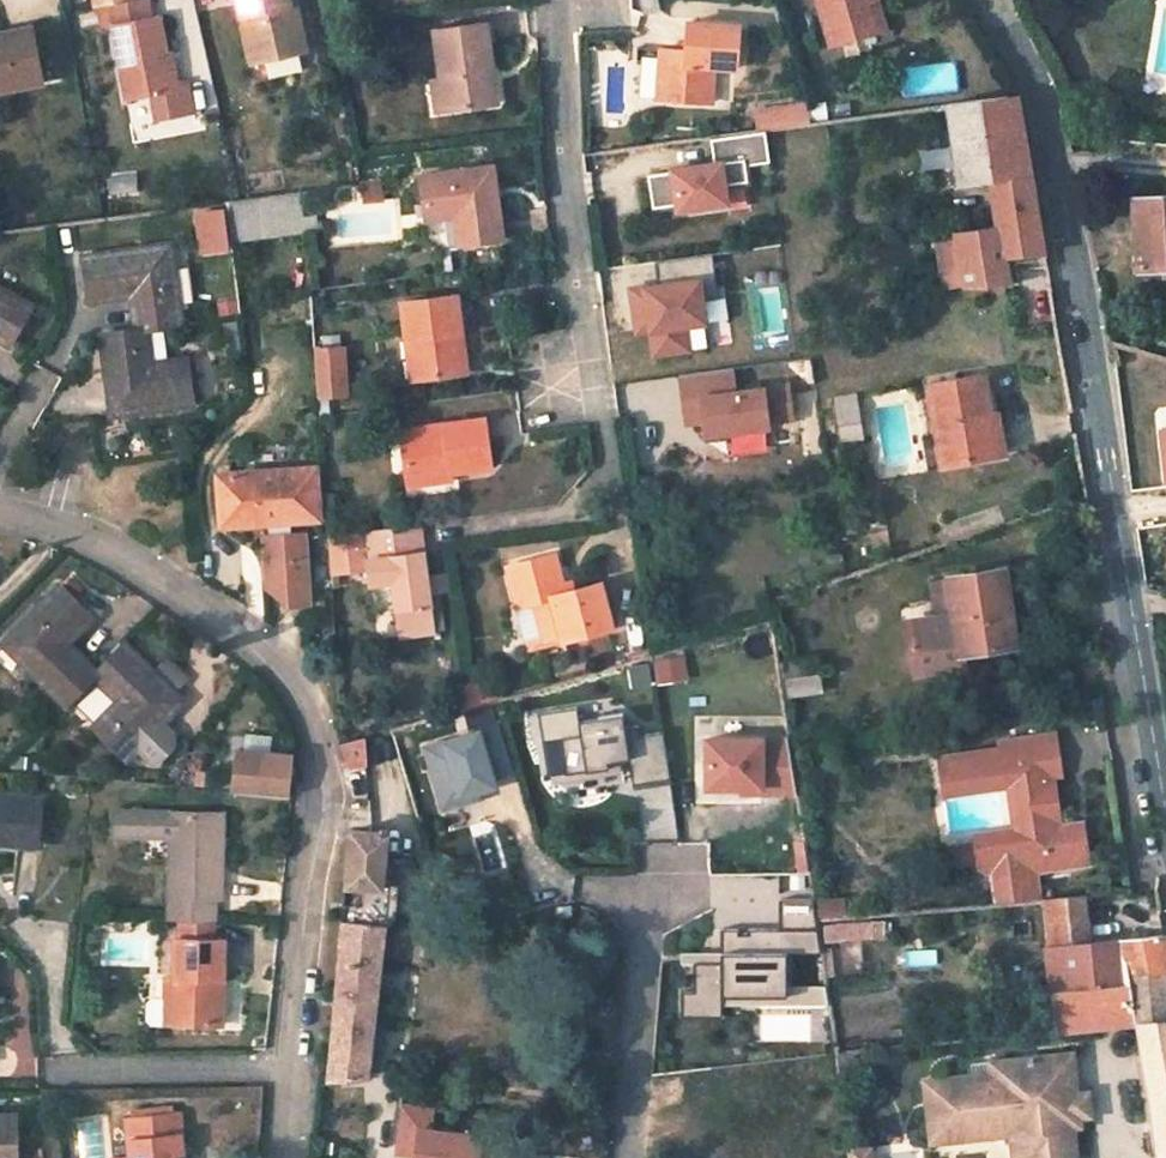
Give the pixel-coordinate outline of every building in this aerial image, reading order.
[(128,101),(148,97),(151,96),(156,120),(193,113),(186,79),(173,81),(160,16),(151,18),(148,0),(133,0),(132,0),(99,7),(102,27),(113,25),(128,101)] [(238,13),(245,11),(251,39),(243,41),(247,62),(302,50),(295,18),(287,20),(283,1),(282,0),(235,0),(238,13)] [(295,18),(292,0),(288,0),(283,1),(287,20),(295,18)] [(879,11),(872,13),(869,14),(865,0),(820,0),(832,44),(857,37),(854,28),(874,22),(877,31),(884,29),(879,11)] [(876,0),(865,0),(869,14),(872,13),(879,11),(876,0)] [(662,46),(660,77),(668,77),(667,97),(714,101),(716,66),(738,68),(740,23),(690,20),(688,48),(662,46)] [(434,29),(441,77),(447,110),(488,103),(482,70),(492,69),(485,21),(434,29)] [(854,28),(857,37),(874,32),(877,31),(874,22),(854,28)] [(41,83),(30,27),(0,33),(0,91),(41,83)] [(255,80),(298,71),(295,54),(251,63),(255,80)] [(954,89),(953,65),(903,68),(905,92),(954,89)] [(482,70),(488,103),(497,101),(492,69),(482,70)] [(431,78),(436,112),(447,110),(441,77),(431,78)] [(660,77),(659,97),(667,97),(668,77),(660,77)] [(1016,92),(947,102),(959,183),(989,178),(1030,171),(1026,150),(1016,92)] [(809,120),(804,103),(774,107),(776,125),(809,120)] [(774,107),(758,109),(761,127),(764,127),(776,125),(774,107)] [(768,161),(764,127),(761,127),(710,134),(713,162),(671,167),(671,170),(647,173),(652,206),(676,203),(677,208),(726,201),(723,184),(747,180),(744,164),(768,161)] [(504,239),(493,166),(420,176),(425,221),(457,217),(460,246),(504,239)] [(997,225),(1038,218),(1030,171),(989,178),(997,225)] [(305,229),(305,217),(302,189),(227,199),(231,238),(305,229)] [(1132,197),(1138,268),(1165,266),(1165,194),(1132,197)] [(187,209),(192,251),(221,247),(216,205),(187,209)] [(316,227),(316,216),(305,217),(305,229),(316,227)] [(997,225),(956,231),(964,286),(1009,284),(1005,257),(1044,254),(1041,234),(1038,218),(997,225)] [(942,289),(964,286),(956,231),(934,235),(942,289)] [(141,308),(134,310),(136,327),(146,326),(182,321),(171,242),(84,253),(90,298),(131,292),(139,291),(141,308)] [(707,323),(699,272),(637,281),(637,283),(625,284),(632,334),(644,332),(648,357),(691,351),(687,326),(707,323)] [(9,343),(31,305),(0,288),(0,338),(9,343)] [(131,292),(134,310),(141,308),(139,291),(131,292)] [(459,330),(455,293),(401,300),(412,377),(456,371),(451,331),(459,330)] [(102,331),(108,377),(116,375),(118,393),(111,393),(112,412),(193,401),(187,359),(149,364),(146,326),(136,327),(102,331)] [(465,370),(459,330),(451,331),(456,371),(465,370)] [(348,395),(345,347),(315,349),(318,397),(348,395)] [(768,427),(768,423),(793,420),(788,380),(762,384),(762,382),(735,386),(732,368),(677,374),(683,425),(698,423),(700,437),(768,427)] [(982,374),(929,383),(944,465),(990,457),(983,414),(989,413),(982,374)] [(108,377),(111,393),(118,393),(116,375),(108,377)] [(842,438),(860,436),(854,396),(836,399),(842,438)] [(990,457),(1004,454),(996,411),(989,413),(983,414),(990,457)] [(483,416),(398,428),(404,475),(451,469),(490,463),(483,416)] [(1156,425),(1163,480),(1165,480),(1165,424),(1156,425)] [(317,466),(217,473),(221,524),(268,521),(269,532),(264,533),(267,587),(287,604),(307,603),(303,530),(287,531),(286,520),(320,518),(317,466)] [(406,484),(452,478),(451,469),(404,475),(406,484)] [(422,551),(418,522),(412,523),(415,552),(422,551)] [(412,523),(329,535),(332,571),(367,569),(369,584),(391,581),(395,610),(404,608),(407,637),(434,632),(428,593),(438,591),(436,575),(425,576),(422,551),(415,552),(412,523)] [(531,600),(539,636),(558,631),(560,640),(609,628),(600,584),(564,591),(556,554),(521,561),(523,569),(507,573),(514,604),(531,600)] [(521,561),(505,565),(507,573),(523,569),(521,561)] [(965,651),(1016,643),(1004,568),(951,577),(951,579),(957,615),(939,618),(909,622),(917,672),(967,665),(965,651)] [(438,591),(452,589),(450,573),(436,575),(438,591)] [(957,615),(951,579),(933,581),(939,618),(957,615)] [(395,610),(391,581),(369,584),(373,613),(395,610)] [(88,615),(56,584),(0,641),(64,702),(91,675),(94,672),(63,642),(58,636),(70,624),(75,628),(88,615)] [(539,636),(531,600),(514,604),(523,640),(539,636)] [(404,608),(395,610),(398,638),(407,637),(404,608)] [(63,642),(75,628),(70,624),(58,636),(63,642)] [(179,699),(123,643),(94,672),(91,675),(117,700),(91,726),(123,757),(133,746),(148,760),(158,760),(168,749),(169,739),(154,725),(150,720),(161,708),(166,713),(179,699)] [(817,655),(786,660),(791,694),(822,689),(817,655)] [(632,784),(670,778),(662,731),(639,734),(637,725),(624,727),(622,712),(578,719),(576,706),(537,713),(542,741),(559,738),(565,774),(608,767),(607,761),(619,759),(628,758),(632,784)] [(154,724),(166,713),(161,708),(150,720),(154,724)] [(496,725),(423,746),(442,809),(462,802),(460,795),(479,789),(495,785),(492,777),(510,772),(496,725)] [(1006,748),(943,756),(947,792),(1015,784),(1020,830),(977,836),(980,862),(981,864),(983,866),(986,868),(988,868),(994,868),(997,897),(1033,893),(1029,864),(1028,855),(1053,852),(1056,869),(1089,865),(1084,824),(1062,826),(1053,828),(1049,796),(1058,795),(1055,774),(1064,773),(1059,733),(1005,740),(1006,748)] [(338,742),(343,759),(355,764),(364,763),(362,735),(338,742)] [(760,793),(797,793),(789,739),(706,738),(706,787),(760,787),(760,793)] [(286,794),(289,753),(235,748),(231,789),(286,794)] [(621,772),(619,759),(607,761),(608,767),(565,774),(550,776),(551,783),(621,772)] [(637,788),(639,838),(671,837),(670,787),(637,788)] [(462,802),(481,797),(479,789),(460,795),(462,802)] [(40,797),(0,794),(0,842),(36,845),(40,797)] [(1062,826),(1058,795),(1049,796),(1053,828),(1062,826)] [(344,882),(381,886),(388,811),(351,807),(344,882)] [(170,834),(170,810),(111,808),(110,832),(170,834)] [(214,812),(170,810),(170,834),(168,918),(185,919),(213,919),(213,896),(219,896),(219,857),(213,857),(214,812)] [(1056,869),(1053,852),(1028,855),(1029,864),(1033,893),(1039,892),(1037,871),(1056,869)] [(1092,941),(1086,894),(1044,898),(1054,989),(1124,983),(1123,975),(1165,969),(1165,932),(1092,941)] [(821,953),(813,898),(779,898),(779,927),(721,928),(721,961),(694,961),(694,990),(681,990),(681,1016),(722,1016),(722,1004),(722,995),(787,995),(787,953),(821,953)] [(213,919),(185,919),(184,936),(216,937),(216,919),(213,919)] [(326,1077),(365,1075),(383,925),(341,919),(326,1077)] [(179,936),(179,976),(178,999),(169,998),(157,998),(153,1002),(153,1017),(157,1021),(226,1023),(227,937),(216,937),(184,936),(179,936)] [(1058,1027),(1136,1020),(1165,1017),(1165,969),(1123,975),(1124,983),(1054,989),(1058,1027)] [(178,999),(179,976),(170,976),(169,998),(178,999)] [(828,1004),(827,995),(787,995),(722,995),(722,1004),(828,1004)] [(1156,1155),(1165,1154),(1165,1017),(1136,1020),(1156,1155)] [(1011,1130),(1015,1157),(1062,1157),(1061,1155),(1074,1153),(1070,1126),(1069,1114),(1059,1115),(1056,1092),(1074,1090),(1069,1049),(1012,1056),(1013,1063),(989,1066),(990,1070),(991,1078),(969,1081),(967,1073),(935,1077),(939,1107),(927,1108),(931,1140),(972,1135),(971,1126),(1000,1123),(1001,1131),(1011,1130)] [(834,1054),(838,1078),(854,1076),(851,1052),(834,1054)] [(989,1066),(1013,1063),(1012,1056),(989,1058),(989,1066)] [(969,1081),(991,1078),(990,1070),(967,1073),(969,1081)] [(923,1079),(927,1108),(939,1107),(935,1077),(923,1079)] [(1089,1113),(1085,1089),(1074,1090),(1056,1092),(1059,1115),(1069,1114),(1070,1126),(1079,1125),(1078,1115),(1089,1113)] [(394,1152),(415,1154),(415,1157),(503,1157),(505,1148),(481,1145),(482,1136),(431,1130),(433,1110),(400,1106),(394,1152)] [(169,1153),(180,1152),(176,1112),(145,1116),(144,1108),(133,1110),(134,1117),(125,1118),(130,1157),(170,1157),(169,1153)] [(16,1144),(16,1114),(0,1114),(0,1157),(16,1157),(16,1144)] [(1000,1123),(971,1126),(972,1135),(1001,1131),(1000,1123)] [(39,1145),(16,1144),(16,1157),(39,1157),(39,1145)] [(847,1150),(848,1157),(868,1157),(867,1148),(847,1150)]
